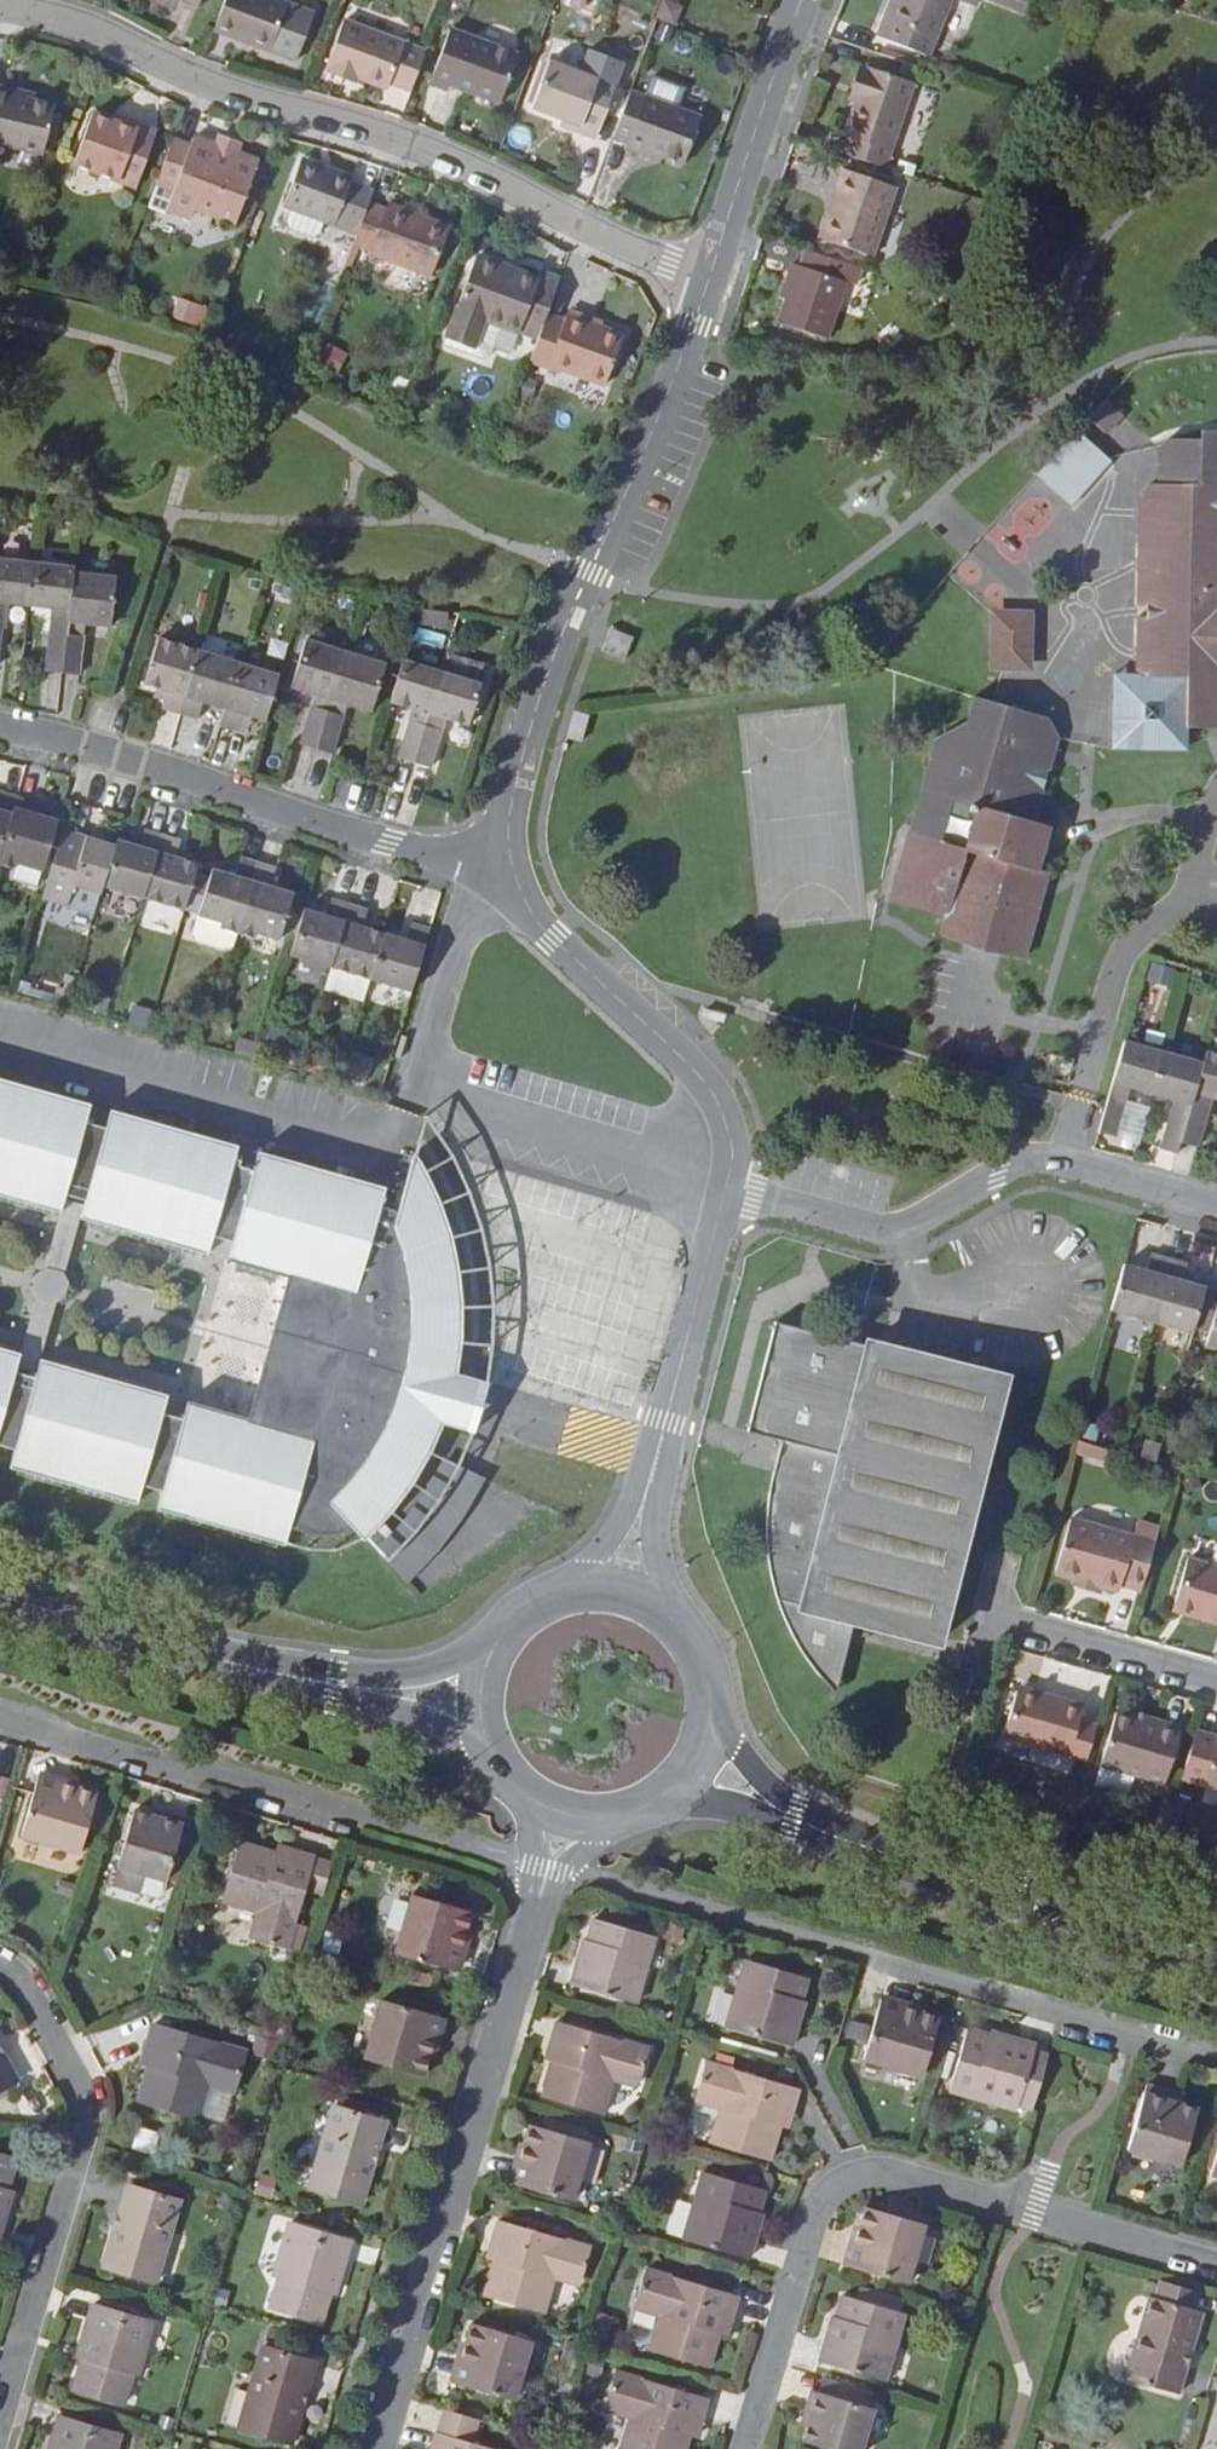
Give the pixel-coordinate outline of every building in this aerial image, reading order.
[(203,0),(182,0),(182,1),(199,8),(203,0)] [(278,0),(227,0),(215,32),(271,52),(289,4),(278,0)] [(677,22),(682,3),(670,0),(661,0),(657,17),(677,22)] [(879,36),(930,57),(953,0),(893,0),(879,36)] [(289,4),(271,52),(298,62),(316,14),(289,4)] [(413,92),(427,53),(346,21),(326,73),(357,85),(360,79),(388,90),(391,84),(413,92)] [(501,104),(519,55),(451,30),(431,85),(449,92),(451,86),(501,104)] [(601,127),(616,88),(551,63),(533,108),(563,120),(582,127),(585,120),(601,127)] [(846,136),(841,153),(888,169),(917,83),(864,66),(840,134),(846,136)] [(652,77),(645,96),(678,109),(685,89),(652,77)] [(56,106),(35,101),(9,95),(10,88),(0,85),(0,144),(44,154),(56,106)] [(9,95),(35,101),(36,94),(10,88),(9,95)] [(645,96),(632,91),(614,139),(628,145),(625,151),(644,158),(647,150),(685,165),(703,119),(678,109),(645,96)] [(114,112),(111,119),(140,130),(143,124),(114,112)] [(138,188),(160,130),(143,124),(140,130),(111,119),(95,113),(75,164),(138,188)] [(596,141),(601,127),(585,120),(582,127),(563,120),(561,128),(596,141)] [(192,145),(176,139),(151,206),(191,221),(196,209),(236,224),(261,161),(245,154),(249,147),(219,136),(216,144),(196,136),(192,145)] [(337,177),(339,170),(303,157),(301,163),(337,177)] [(371,204),(375,192),(354,183),(357,177),(339,170),(337,177),(301,163),(285,206),(291,209),(326,222),(359,235),(371,204)] [(899,187),(844,169),(832,204),(839,206),(828,241),(874,257),(899,187)] [(371,204),(359,235),(355,246),(433,276),(450,234),(414,219),(416,213),(389,203),(387,209),(371,204)] [(828,241),(839,206),(832,204),(820,238),(828,241)] [(326,222),(291,209),(287,220),(289,228),(315,237),(322,234),(326,222)] [(414,219),(450,234),(452,228),(416,213),(414,219)] [(865,270),(805,250),(800,265),(787,304),(780,323),(829,340),(849,283),(859,286),(865,270)] [(550,312),(562,279),(543,272),(540,279),(479,255),(460,307),(458,306),(446,336),(478,348),(489,322),(539,341),(550,312)] [(787,304),(800,265),(792,263),(779,301),(787,304)] [(175,318),(194,321),(196,301),(178,298),(175,318)] [(570,315),(604,328),(606,322),(573,308),(570,315)] [(550,312),(539,341),(534,357),(608,384),(626,336),(604,328),(570,315),(569,318),(550,312)] [(890,350),(905,337),(892,322),(877,336),(890,350)] [(336,371),(345,352),(330,344),(320,364),(336,371)] [(1105,398),(1091,416),(1107,431),(1122,413),(1105,398)] [(1041,473),(1075,505),(1115,462),(1079,430),(1041,473)] [(1206,432),(1206,441),(1164,440),(1162,485),(1143,485),(1139,676),(1118,676),(1116,749),(1189,750),(1189,726),(1216,727),(1216,433),(1206,432)] [(31,606),(36,563),(0,559),(0,665),(1,665),(7,603),(31,606)] [(36,563),(31,606),(54,608),(47,671),(66,672),(77,574),(78,568),(36,563)] [(119,578),(77,574),(66,672),(82,674),(88,623),(113,626),(119,578)] [(454,612),(423,607),(419,620),(450,624),(454,612)] [(1028,619),(999,620),(1001,667),(1029,666),(1028,619)] [(170,621),(164,640),(201,651),(207,633),(170,621)] [(635,639),(613,630),(603,653),(626,662),(635,639)] [(165,708),(183,713),(201,651),(161,639),(148,684),(170,691),(165,708)] [(309,640),(294,687),(317,694),(302,742),(320,749),(335,699),(349,653),(309,640)] [(242,663),(201,651),(183,713),(202,719),(207,702),(228,709),(242,663)] [(335,699),(331,713),(320,749),(335,753),(350,705),(375,713),(390,666),(349,653),(335,699)] [(446,673),(482,685),(488,664),(452,654),(446,673)] [(402,757),(419,762),(446,673),(405,660),(392,702),(416,709),(402,757)] [(247,715),(268,721),(282,676),(242,663),(228,709),(223,725),(242,731),(247,715)] [(482,685),(446,673),(419,762),(435,767),(449,719),(472,726),(485,685),(482,685)] [(1050,719),(978,699),(969,725),(939,740),(893,900),(950,917),(945,934),(1027,958),(1051,876),(1039,873),(1052,828),(1036,825),(1061,740),(1050,719)] [(591,717),(577,713),(570,739),(584,741),(591,717)] [(2,860),(21,798),(2,792),(0,797),(0,859),(2,860)] [(19,863),(45,871),(60,822),(37,815),(40,804),(21,798),(2,860),(1,862),(17,868),(19,863)] [(62,823),(60,822),(45,871),(46,871),(62,823)] [(107,887),(147,899),(166,837),(147,831),(141,848),(121,842),(119,848),(107,887)] [(99,913),(107,887),(119,848),(68,832),(48,897),(99,913)] [(166,837),(147,899),(187,911),(187,908),(197,877),(201,866),(178,859),(183,842),(166,837)] [(220,928),(239,934),(261,865),(243,859),(237,877),(216,871),(212,882),(197,877),(187,908),(202,913),(201,916),(222,922),(220,928)] [(45,871),(19,863),(17,868),(13,881),(40,889),(46,871),(45,871)] [(261,865),(239,934),(255,939),(258,933),(281,939),(295,895),(273,888),(278,870),(261,865)] [(293,956),(334,968),(352,905),(334,899),(328,916),(307,909),(293,956)] [(334,968),(374,979),(388,934),(366,927),(371,910),(352,905),(334,968)] [(222,922),(201,916),(195,934),(199,940),(234,951),(239,934),(220,928),(222,922)] [(388,934),(374,979),(414,992),(434,930),(414,924),(408,941),(388,934)] [(148,1007),(130,1003),(126,1018),(143,1022),(148,1007)] [(266,1042),(243,1035),(237,1053),(261,1059),(266,1042)] [(1154,1095),(1166,1053),(1127,1042),(1116,1084),(1154,1095)] [(1216,1100),(1216,1053),(1210,1051),(1206,1064),(1197,1094),(1216,1100)] [(1166,1053),(1154,1095),(1194,1106),(1195,1105),(1197,1094),(1206,1064),(1166,1053)] [(0,1079),(0,1196),(61,1214),(66,1195),(85,1201),(80,1219),(208,1255),(213,1238),(233,1243),(253,1171),(233,1165),(238,1146),(111,1110),(105,1129),(86,1124),(92,1105),(0,1079)] [(1130,1097),(1113,1093),(1108,1111),(1102,1133),(1119,1137),(1130,1097)] [(1213,1110),(1195,1105),(1194,1106),(1192,1114),(1184,1143),(1201,1149),(1213,1110)] [(1180,1155),(1184,1143),(1192,1114),(1173,1110),(1162,1150),(1180,1155)] [(253,1171),(233,1243),(228,1261),(288,1278),(248,1418),(188,1402),(182,1421),(163,1415),(168,1396),(40,1361),(35,1380),(16,1374),(21,1355),(0,1349),(0,1448),(15,1452),(9,1469),(137,1505),(142,1487),(162,1493),(157,1511),(284,1547),(290,1529),(303,1533),(326,1538),(345,1534),(364,1544),(388,1565),(415,1536),(424,1525),(431,1516),(438,1507),(445,1495),(452,1482),(465,1456),(474,1437),(480,1422),(484,1406),(488,1388),(491,1359),(493,1334),(493,1315),(492,1296),(490,1275),(486,1253),(481,1230),(474,1207),(467,1191),(459,1173),(445,1149),(426,1121),(417,1157),(414,1155),(398,1212),(381,1208),(387,1189),(347,1177),(258,1152),(253,1171)] [(85,1201),(66,1195),(61,1214),(21,1355),(16,1374),(35,1380),(40,1361),(80,1219),(85,1201)] [(1113,1309),(1155,1321),(1173,1259),(1154,1254),(1149,1271),(1127,1264),(1113,1309)] [(1190,1263),(1173,1259),(1155,1321),(1196,1332),(1197,1326),(1208,1287),(1186,1281),(1190,1263)] [(248,1374),(274,1280),(226,1266),(199,1360),(248,1374)] [(1208,1287),(1197,1326),(1212,1331),(1209,1344),(1216,1347),(1216,1290),(1208,1287)] [(785,1312),(755,1421),(788,1431),(785,1444),(843,1459),(876,1339),(785,1312)] [(1010,1376),(876,1339),(843,1459),(785,1444),(784,1454),(782,1463),(781,1474),(780,1485),(779,1496),(779,1508),(778,1521),(779,1533),(779,1550),(780,1559),(781,1570),(782,1582),(786,1604),(794,1629),(803,1650),(811,1662),(822,1675),(831,1683),(836,1686),(856,1612),(938,1635),(1010,1376)] [(1120,1450),(1119,1450),(1081,1439),(1077,1451),(1116,1463),(1120,1450)] [(1149,1443),(1144,1457),(1159,1461),(1163,1447),(1149,1443)] [(1144,1591),(1162,1529),(1140,1523),(1136,1537),(1073,1520),(1057,1571),(1079,1578),(1123,1590),(1125,1584),(1144,1591)] [(1189,1560),(1176,1602),(1195,1608),(1192,1616),(1216,1624),(1216,1568),(1189,1560)] [(1100,1584),(1079,1578),(1076,1586),(1098,1593),(1100,1584)] [(1195,1608),(1176,1602),(1174,1610),(1192,1616),(1195,1608)] [(1089,1763),(1099,1727),(1081,1722),(1085,1707),(1048,1696),(1046,1702),(1018,1694),(1005,1738),(1089,1763)] [(1120,1711),(1118,1716),(1164,1729),(1166,1724),(1120,1711)] [(1164,1729),(1118,1716),(1103,1768),(1167,1786),(1183,1729),(1166,1724),(1164,1729)] [(1195,1740),(1186,1772),(1205,1778),(1206,1778),(1203,1787),(1216,1791),(1216,1740),(1215,1746),(1195,1740)] [(3,1802),(10,1779),(0,1776),(0,1801),(3,1802)] [(109,1806),(96,1802),(98,1798),(39,1781),(22,1838),(81,1855),(82,1852),(89,1825),(103,1829),(109,1806)] [(175,1858),(185,1825),(166,1819),(165,1824),(135,1815),(114,1887),(140,1895),(145,1877),(168,1883),(168,1881),(175,1858)] [(103,1829),(89,1825),(82,1852),(95,1856),(103,1829)] [(293,1853),(290,1864),(280,1861),(281,1858),(241,1845),(223,1904),(257,1915),(250,1939),(290,1951),(290,1950),(292,1944),(302,1946),(306,1929),(297,1926),(307,1891),(325,1897),(333,1865),(316,1860),(316,1859),(293,1853)] [(184,1861),(175,1858),(168,1881),(177,1883),(184,1861)] [(458,1974),(475,1915),(424,1900),(414,1897),(396,1956),(458,1974)] [(637,2007),(656,1940),(595,1922),(589,1944),(585,1943),(572,1988),(637,2007)] [(302,1946),(292,1944),(290,1950),(299,1953),(302,1946)] [(787,2047),(800,2003),(796,2002),(801,1982),(739,1964),(721,2028),(787,2047)] [(917,2076),(934,2019),(877,2002),(860,2058),(917,2076)] [(382,2003),(366,2061),(426,2079),(443,2020),(382,2003)] [(602,2117),(612,2085),(635,2091),(647,2051),(558,2025),(547,2063),(555,2066),(544,2101),(602,2117)] [(245,2053),(154,2026),(143,2065),(151,2068),(140,2104),(198,2120),(208,2089),(232,2096),(245,2053)] [(945,2089),(1012,2108),(1014,2102),(1030,2107),(1045,2055),(1028,2050),(1030,2045),(985,2032),(984,2035),(962,2029),(945,2089)] [(0,2049),(0,2093),(18,2083),(0,2049)] [(782,2130),(793,2092),(701,2066),(690,2105),(716,2112),(708,2143),(766,2161),(775,2128),(782,2130)] [(1182,2103),(1185,2095),(1147,2084),(1128,2152),(1182,2167),(1198,2108),(1182,2103)] [(363,2205),(386,2124),(335,2109),(311,2189),(363,2205)] [(153,2152),(158,2132),(139,2127),(134,2147),(153,2152)] [(512,2185),(572,2203),(590,2145),(529,2127),(512,2185)] [(14,2193),(7,2191),(15,2162),(0,2157),(0,2239),(14,2193)] [(746,2259),(759,2213),(755,2213),(761,2194),(699,2177),(681,2241),(746,2259)] [(157,2284),(181,2202),(128,2187),(104,2269),(157,2284)] [(921,2213),(887,2202),(883,2214),(862,2208),(847,2264),(905,2281),(922,2225),(917,2224),(921,2213)] [(321,2326),(331,2296),(335,2297),(351,2242),(291,2223),(273,2279),(280,2281),(271,2312),(321,2326)] [(485,2299),(544,2316),(554,2283),(577,2289),(589,2250),(499,2224),(488,2261),(495,2264),(485,2299)] [(648,2351),(708,2368),(718,2336),(724,2338),(736,2298),(644,2271),(632,2311),(658,2319),(648,2351)] [(1195,2351),(1206,2311),(1197,2308),(1202,2293),(1164,2282),(1160,2298),(1152,2296),(1128,2379),(1143,2383),(1141,2389),(1165,2395),(1167,2390),(1182,2395),(1190,2368),(1197,2370),(1201,2352),(1195,2351)] [(858,2290),(855,2300),(872,2305),(875,2294),(858,2290)] [(872,2305),(855,2300),(842,2296),(836,2318),(831,2316),(819,2361),(883,2379),(902,2314),(898,2313),(902,2303),(875,2294),(872,2305)] [(124,2408),(134,2377),(139,2378),(155,2323),(93,2305),(76,2359),(82,2361),(73,2393),(124,2408)] [(531,2344),(471,2327),(454,2384),(514,2401),(531,2344)] [(292,2446),(316,2364),(263,2349),(239,2429),(292,2446)] [(688,2438),(695,2440),(707,2401),(615,2373),(603,2412),(629,2421),(621,2448),(685,2448),(688,2438)] [(838,2448),(861,2448),(873,2409),(810,2391),(801,2423),(807,2424),(803,2439),(838,2448)] [(433,2448),(486,2448),(472,2445),(479,2421),(445,2411),(438,2435),(437,2435),(433,2448)] [(122,2435),(61,2417),(51,2448),(118,2448),(122,2435)]
